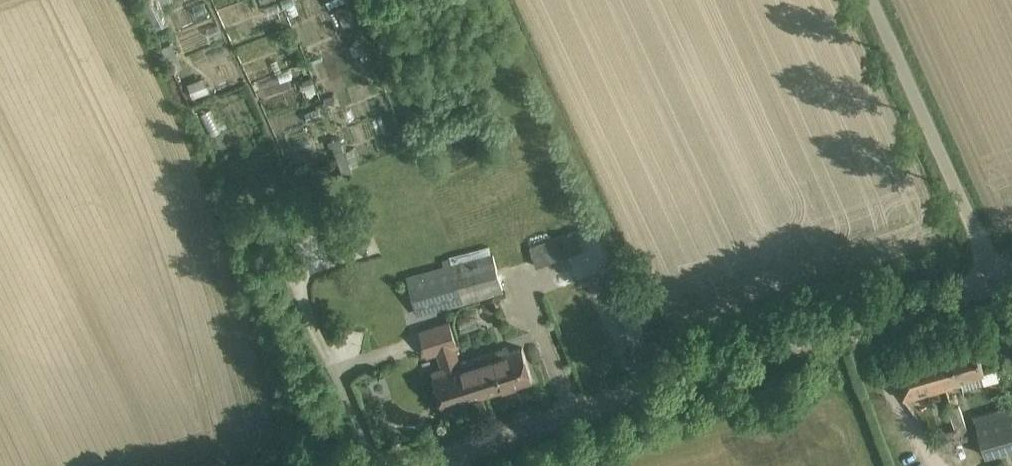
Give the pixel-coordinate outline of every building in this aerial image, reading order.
[(346,4),(336,9),(345,30),(356,25),(346,4)] [(285,29),(237,44),(248,79),(277,70),(272,54),(291,48),(285,29)] [(362,41),(353,45),(358,55),(367,51),(362,41)] [(172,44),(161,49),(172,72),(183,67),(172,44)] [(293,56),(284,60),(287,70),(297,66),(293,56)] [(333,94),(324,98),(326,103),(335,100),(333,94)] [(403,131),(394,135),(398,145),(407,142),(403,131)] [(342,143),(332,146),(342,175),(352,171),(351,168),(345,151),(342,143)] [(575,232),(528,249),(535,267),(581,250),(575,232)] [(494,256),(411,279),(420,313),(503,290),(494,256)] [(490,311),(497,309),(492,297),(480,301),(483,308),(490,311)] [(448,320),(417,330),(425,356),(437,352),(442,368),(432,371),(443,407),(486,394),(475,358),(458,363),(453,348),(456,347),(448,320)] [(974,338),(893,361),(898,380),(903,398),(961,382),(963,390),(984,384),(981,373),(981,371),(983,370),(980,357),(974,338)] [(508,348),(475,358),(486,394),(532,380),(522,349),(509,353),(508,348)] [(975,417),(985,453),(1011,446),(1011,407),(975,417)] [(965,424),(954,427),(957,435),(968,432),(965,424)]
